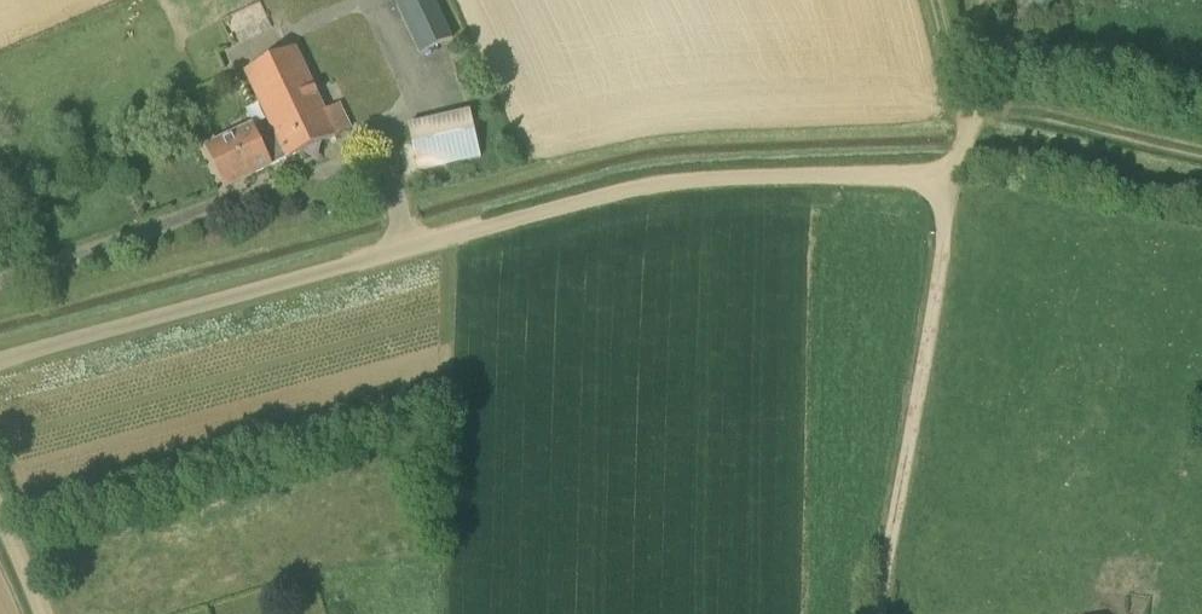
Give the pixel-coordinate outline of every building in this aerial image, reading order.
[(454,39),(435,0),(395,0),(421,55),(454,39)] [(262,142),(273,167),(274,166),(273,165),(352,130),(341,104),(325,111),(296,47),(245,70),(274,136),(262,142)] [(419,172),(481,158),(470,111),(408,125),(419,172)] [(273,167),(262,142),(253,124),(207,145),(226,188),(273,167)]
